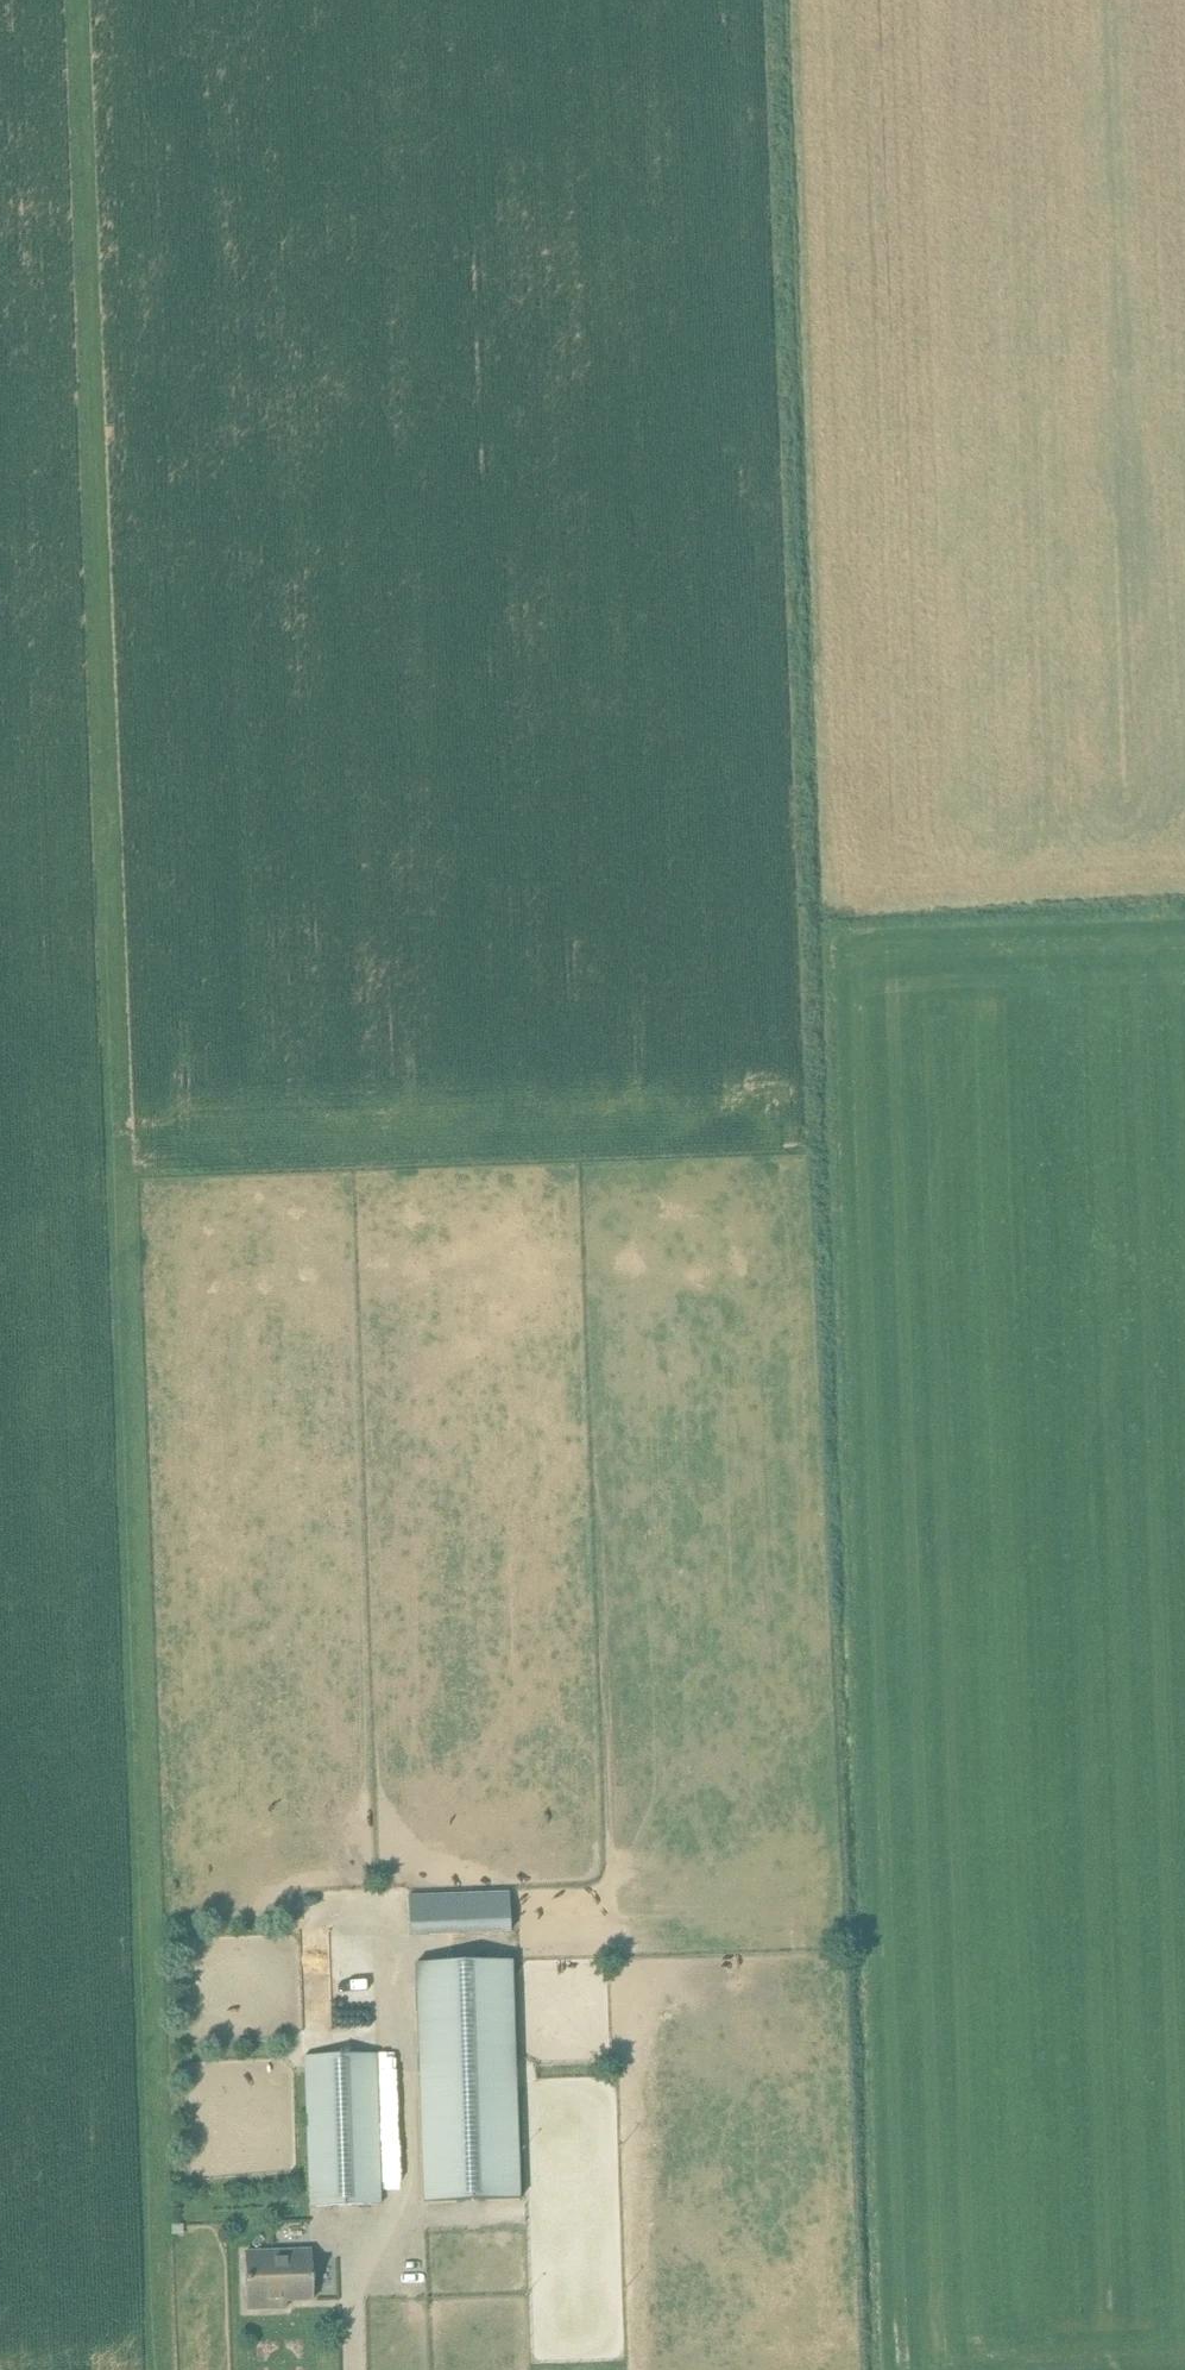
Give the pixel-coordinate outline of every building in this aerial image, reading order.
[(409,1934),(510,1931),(509,1894),(408,1897),(409,1934)] [(415,1964),(423,2203),(519,2200),(512,1961),(415,1964)] [(373,2056),(303,2059),(308,2208),(378,2206),(373,2056)] [(173,2234),(183,2234),(182,2224),(172,2225),(173,2234)] [(312,2300),(311,2276),(310,2250),(245,2252),(246,2270),(247,2309),(286,2308),(286,2301),(312,2300)]
